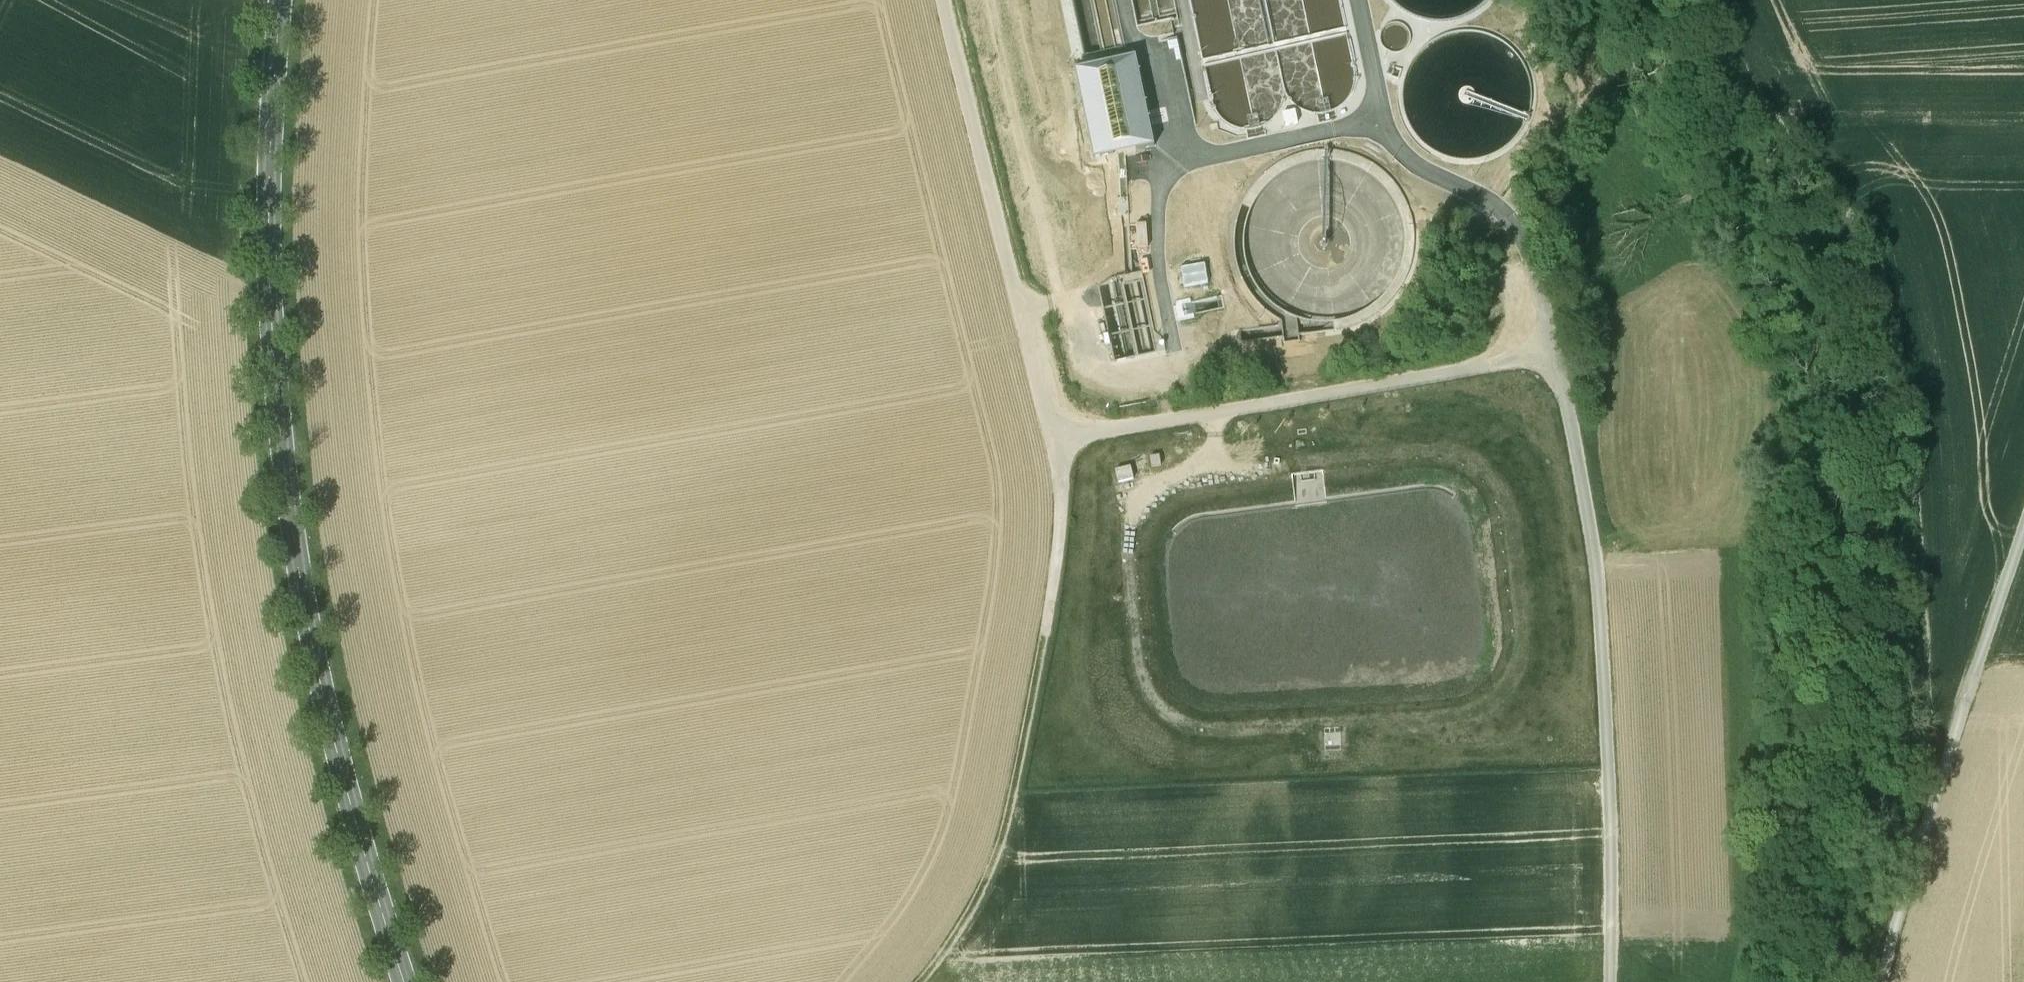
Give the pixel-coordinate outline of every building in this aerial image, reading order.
[(1082,53),(1121,45),(1123,54),(1132,52),(1131,46),(1124,47),(1115,0),(1071,0),(1082,53)] [(1358,80),(1349,36),(1313,44),(1278,52),(1242,59),(1207,67),(1215,108),(1217,111),(1219,114),(1221,117),(1223,120),(1226,122),(1229,124),(1232,126),(1235,127),(1239,129),(1242,129),(1246,130),(1249,130),(1253,130),(1256,129),(1260,128),(1263,127),(1266,126),(1270,124),(1272,122),(1275,119),(1277,117),(1279,114),(1281,111),(1283,107),(1284,104),(1285,101),(1285,100),(1285,99),(1285,98),(1286,98),(1287,97),(1288,97),(1289,97),(1290,98),(1291,99),(1292,102),(1295,104),(1297,107),(1300,109),(1303,111),(1306,113),(1309,115),(1312,116),(1316,116),(1319,117),(1323,117),(1327,117),(1330,116),(1334,115),(1337,114),(1340,112),(1343,110),(1346,108),(1348,106),(1351,103),(1353,100),(1355,97),(1356,94),(1357,90),(1358,87),(1358,83),(1358,80)] [(1134,53),(1079,64),(1088,110),(1082,111),(1091,155),(1112,151),(1110,142),(1132,137),(1134,147),(1152,143),(1134,53)] [(1188,296),(1213,293),(1210,268),(1185,272),(1188,296)] [(1142,269),(1117,275),(1135,356),(1165,351),(1164,338),(1155,331),(1142,269)] [(1222,295),(1169,305),(1172,318),(1225,308),(1222,295)]
